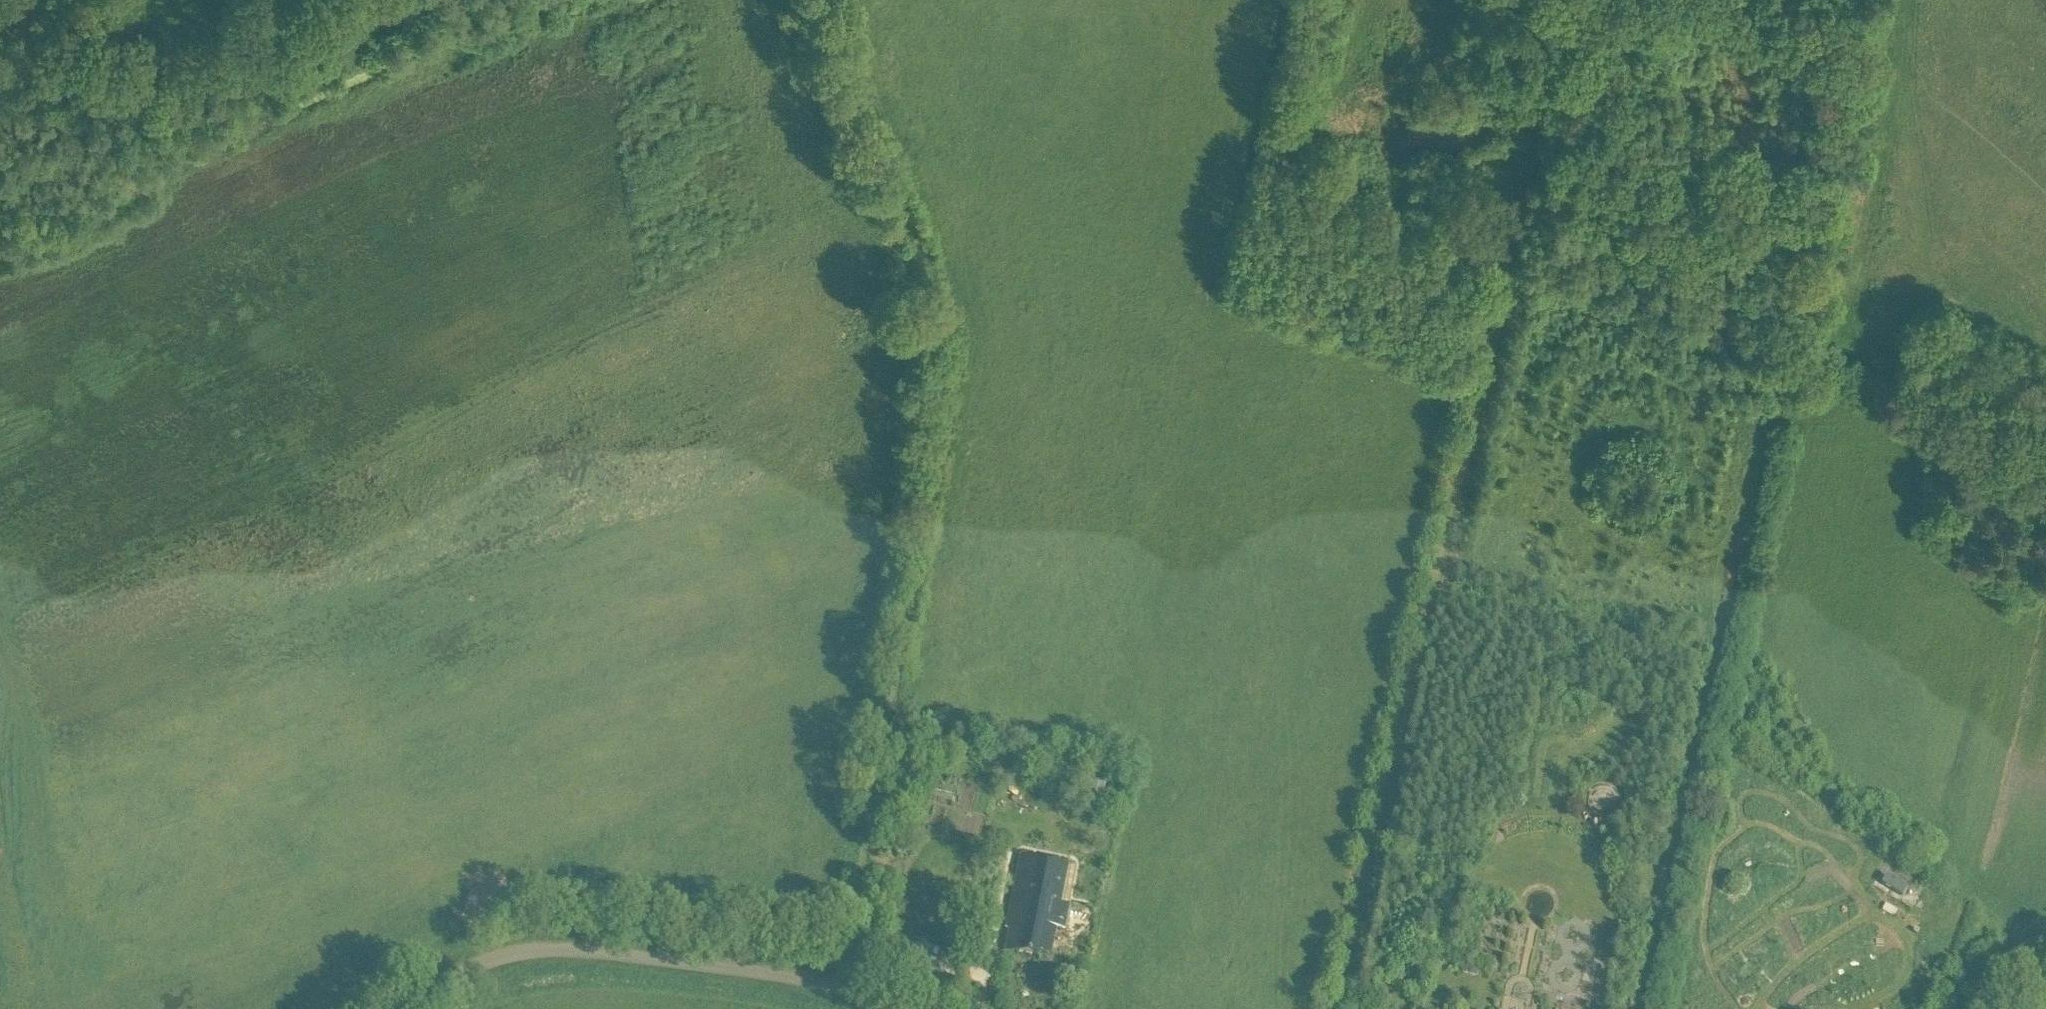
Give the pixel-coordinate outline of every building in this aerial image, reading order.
[(1039,955),(1050,957),(1055,931),(1066,933),(1071,910),(1083,913),(1095,854),(1071,850),(1068,869),(1019,860),(1005,932),(1012,933),(1007,955),(1038,961),(1039,955)] [(1870,893),(1913,917),(1928,890),(1885,866),(1870,893)]
